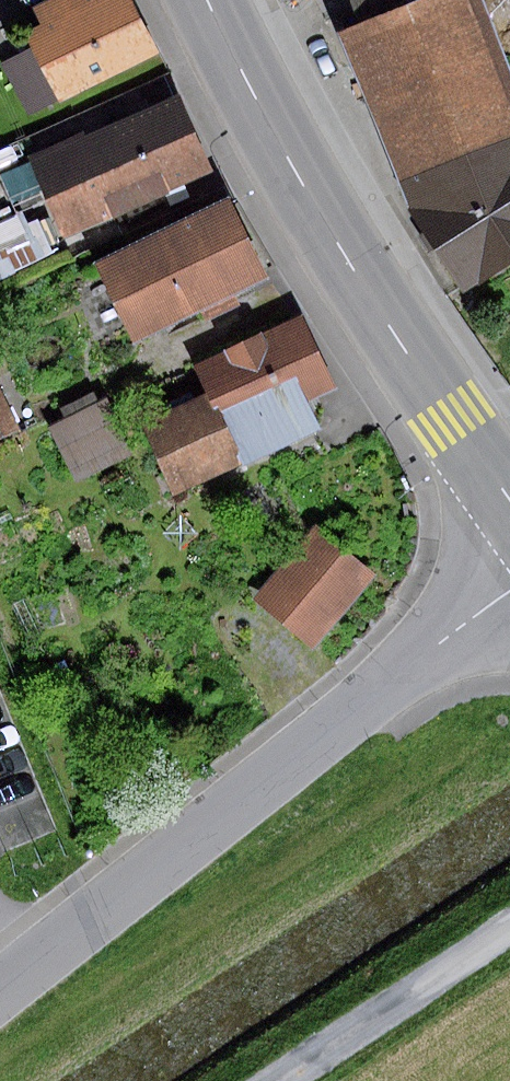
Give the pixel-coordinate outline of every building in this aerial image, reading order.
[(28,30),(36,46),(0,64),(0,69),(25,121),(158,56),(131,0),(89,0),(77,6),(74,0),(51,0),(32,10),(39,25),(28,30)] [(342,39),(397,176),(509,131),(509,101),(469,0),(439,0),(342,39)] [(175,94),(26,159),(60,236),(209,170),(175,94)] [(397,176),(468,298),(509,271),(509,131),(397,176)] [(222,197),(91,263),(132,342),(197,309),(203,321),(236,305),(230,292),(262,276),(222,197)] [(0,218),(0,278),(45,258),(36,237),(23,243),(10,214),(0,218)] [(202,395),(140,423),(171,493),(316,429),(303,400),(329,388),(297,316),(188,364),(202,395)] [(16,432),(0,392),(0,438),(16,432)] [(103,400),(47,425),(71,478),(127,453),(103,400)] [(315,527),(252,600),(309,648),(371,576),(315,527)]
